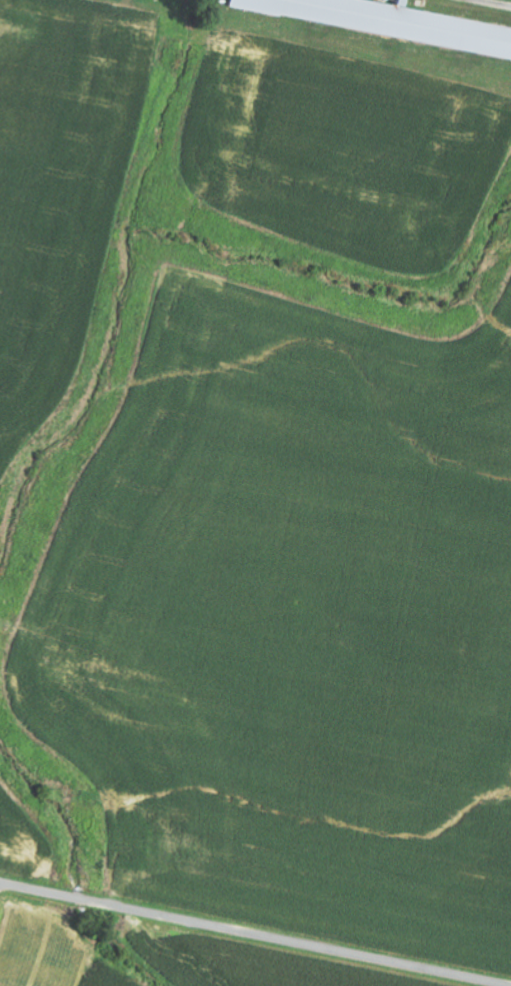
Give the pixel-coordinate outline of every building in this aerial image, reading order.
[(232,12),(510,56),(510,24),(358,0),(234,0),(232,12)]
